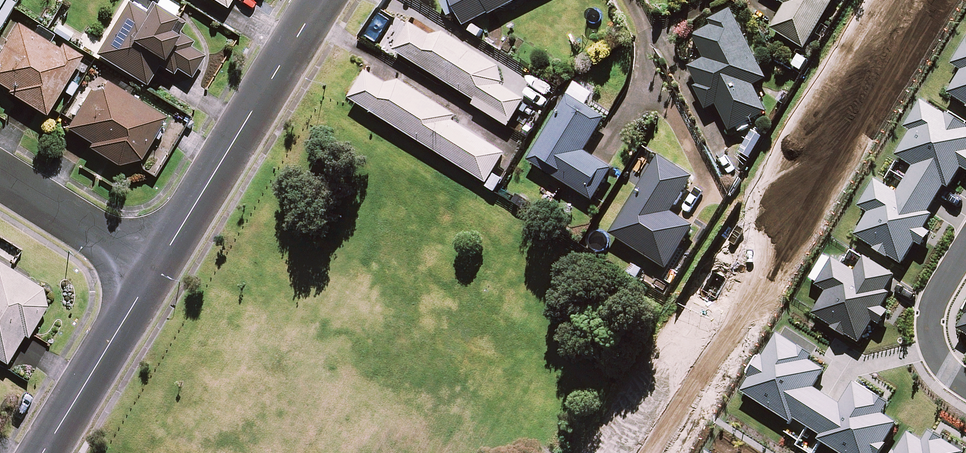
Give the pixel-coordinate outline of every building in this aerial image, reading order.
[(185,20),(177,15),(181,7),(169,0),(155,0),(147,13),(128,1),(96,54),(145,83),(157,64),(172,73),(175,68),(189,76),(203,54),(188,46),(192,40),(178,32),(185,20)] [(491,14),(483,0),(451,0),(465,27),(491,14)] [(491,14),(491,15),(522,0),(483,0),(491,14)] [(788,3),(772,29),(803,49),(835,0),(784,0),(788,3)] [(766,80),(731,10),(692,31),(706,60),(687,70),(707,110),(717,105),(731,132),(767,113),(753,86),(766,80)] [(83,57),(60,43),(59,46),(50,41),(54,36),(37,25),(34,29),(19,20),(0,50),(0,84),(8,90),(7,91),(47,116),(83,57)] [(412,24),(411,25),(395,51),(476,101),(473,106),(509,128),(526,101),(502,86),(504,83),(501,68),(445,33),(431,36),(412,24)] [(952,65),(962,71),(948,94),(965,105),(965,42),(952,65)] [(367,72),(350,100),(488,185),(507,154),(454,122),(458,117),(401,82),(388,85),(367,72)] [(164,117),(99,76),(66,127),(90,142),(88,147),(117,165),(138,159),(164,117)] [(577,83),(569,96),(588,108),(595,95),(577,83)] [(588,108),(569,96),(529,162),(594,201),(614,169),(586,152),(607,119),(588,108)] [(948,114),(946,116),(922,101),(905,128),(912,132),(897,157),(914,167),(906,180),(937,200),(946,187),(950,189),(963,168),(965,170),(965,125),(948,114)] [(763,137),(754,131),(740,152),(749,158),(763,137)] [(695,178),(660,156),(611,234),(667,269),(694,227),(673,213),(695,178)] [(495,193),(503,180),(495,175),(487,188),(495,193)] [(937,200),(906,180),(898,193),(876,180),(860,207),(869,213),(855,236),(875,248),(874,250),(888,258),(889,257),(903,265),(917,243),(923,248),(932,233),(926,229),(934,216),(929,213),(937,200)] [(887,291),(897,276),(865,257),(856,272),(834,259),(817,286),(827,292),(813,315),(861,344),(874,322),(880,326),(889,312),(883,308),(892,294),(887,291)] [(24,335),(28,337),(48,306),(43,291),(0,263),(0,360),(6,363),(24,335)] [(815,388),(826,370),(811,361),(814,356),(778,334),(763,357),(762,356),(749,376),(751,377),(742,392),(793,424),(796,420),(809,428),(828,396),(815,388)] [(828,396),(809,428),(821,436),(819,439),(842,452),(883,452),(888,445),(886,444),(899,423),(885,415),(891,405),(855,383),(842,404),(828,396)] [(930,432),(924,442),(909,433),(897,452),(895,451),(893,452),(965,452),(930,432)]
